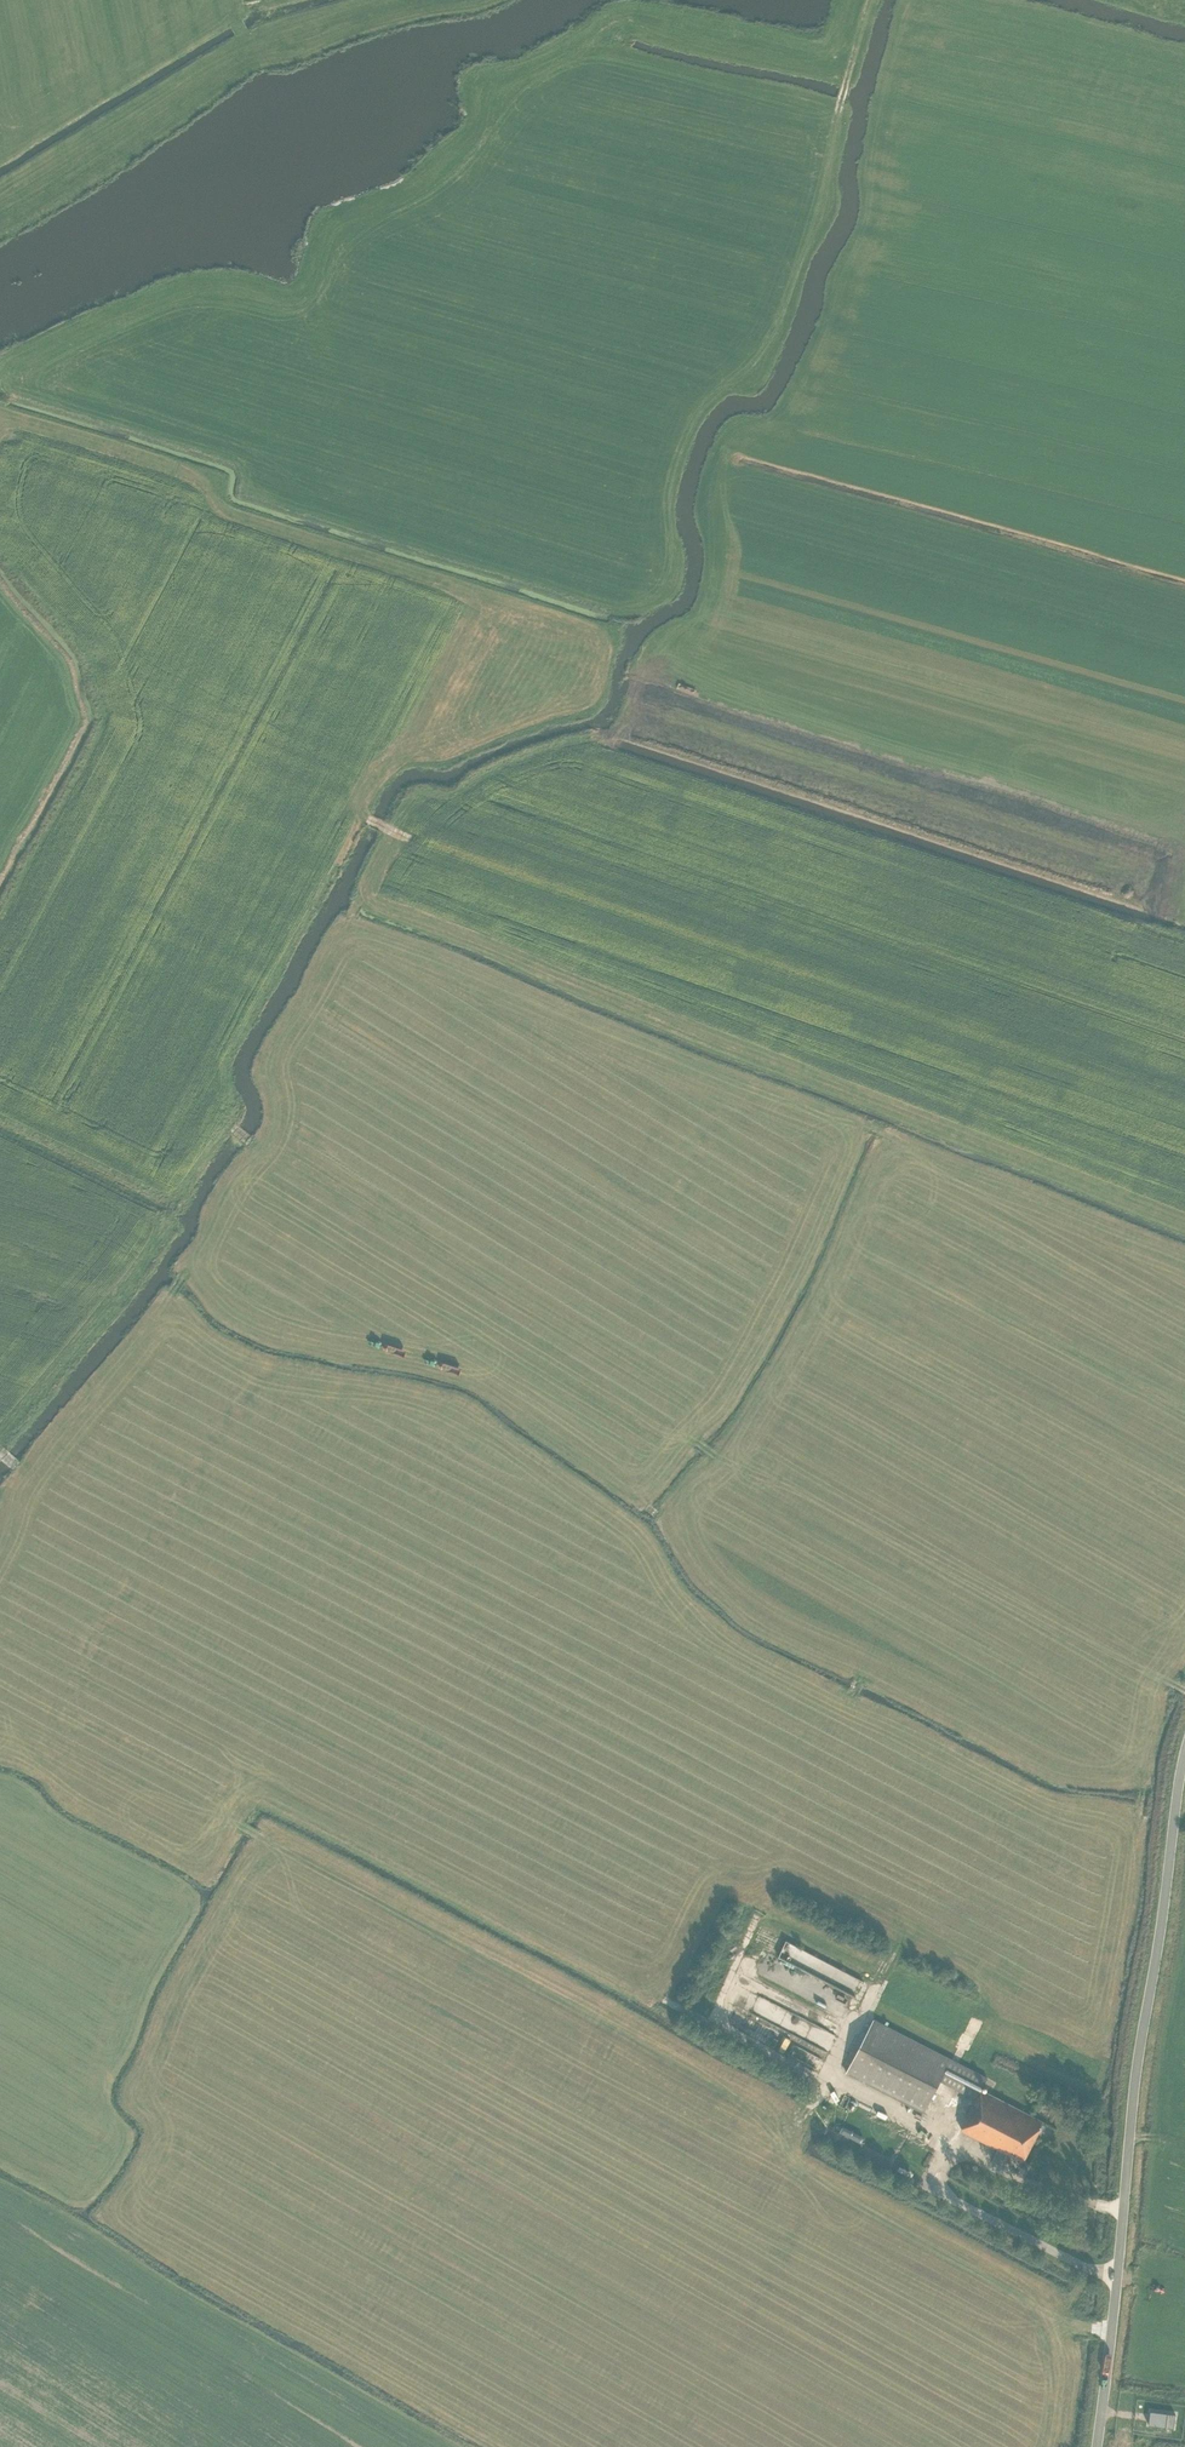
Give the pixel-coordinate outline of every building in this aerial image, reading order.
[(981,2089),(987,2077),(874,2019),(846,2072),(923,2112),(940,2080),(975,2099),(965,2118),(967,2119),(961,2129),(1008,2154),(1009,2153),(1023,2160),(1043,2121),(981,2089)] [(1148,2425),(1174,2428),(1175,2414),(1150,2411),(1148,2425)]
